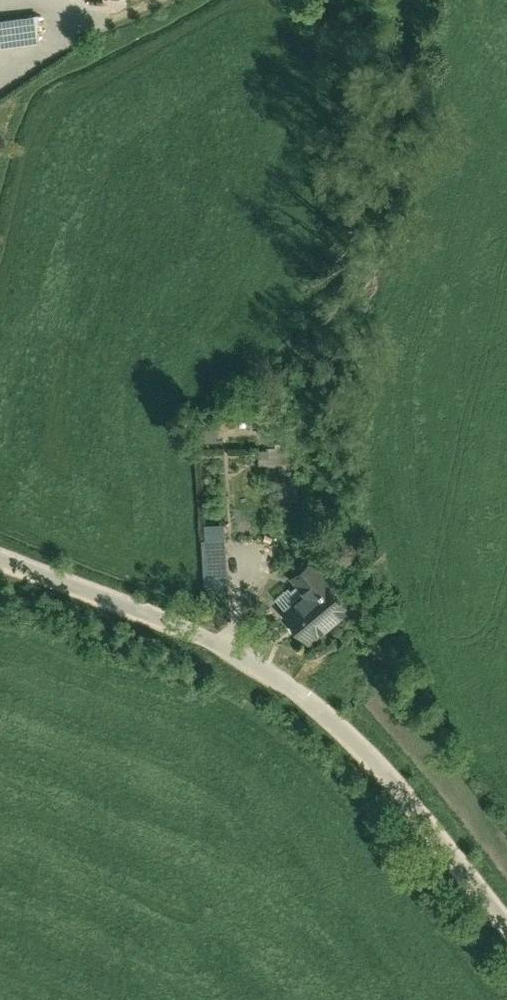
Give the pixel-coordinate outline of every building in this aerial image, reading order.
[(47,8),(35,7),(32,32),(45,34),(47,8)] [(235,526),(208,527),(211,582),(238,580),(235,526)] [(324,629),(371,587),(347,560),(342,564),(323,543),(300,563),(319,585),(300,602),(324,629)]
